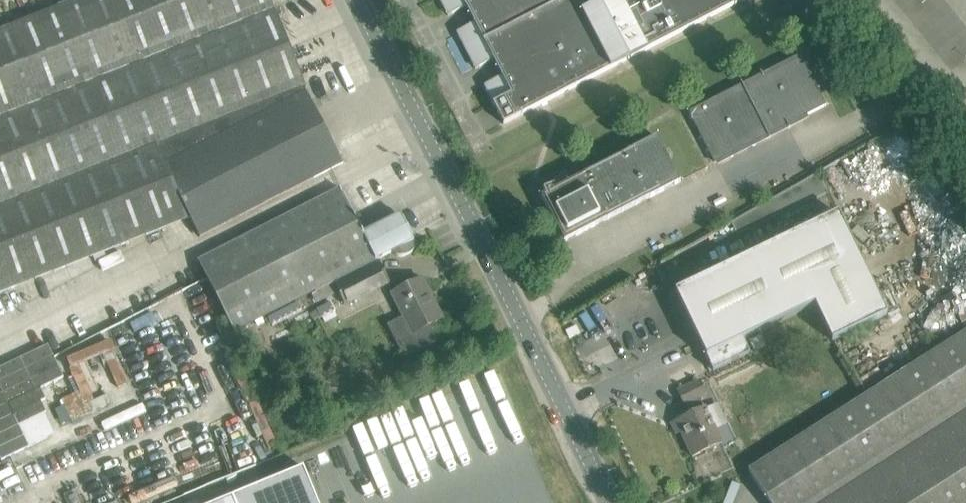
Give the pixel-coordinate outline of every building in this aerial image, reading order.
[(191,218),(200,237),(342,163),(343,164),(344,163),(307,91),(272,0),(76,0),(0,30),(0,293),(191,218)] [(505,124),(746,0),(440,0),(448,16),(466,7),(474,23),(457,32),(476,69),(494,60),(502,76),(485,85),(505,124)] [(808,114),(827,104),(801,54),(691,110),(719,164),(810,118),(808,114)] [(542,196),(565,241),(680,182),(656,137),(542,196)] [(820,174),(733,224),(738,235),(828,193),(820,174)] [(336,283),(379,261),(392,252),(394,253),(396,254),(398,255),(401,256),(403,256),(405,256),(408,255),(410,254),(411,254),(413,253),(415,251),(416,250),(417,249),(418,247),(419,245),(419,243),(415,241),(404,221),(396,218),(364,234),(341,189),(199,261),(235,332),(247,326),(336,283)] [(838,211),(675,290),(713,370),(749,352),(743,339),(817,303),(836,344),(891,319),(838,211)] [(390,283),(379,261),(336,283),(347,305),(390,283)] [(402,320),(387,327),(400,355),(408,357),(417,357),(427,353),(439,347),(432,332),(446,324),(424,279),(390,296),(402,320)] [(749,470),(770,502),(965,502),(965,332),(749,470)] [(2,459),(56,434),(45,412),(48,411),(43,401),(47,398),(42,387),(65,376),(49,344),(0,368),(0,455),(2,459)] [(700,397),(707,394),(701,380),(679,391),(685,404),(687,403),(692,414),(672,423),(677,434),(682,432),(693,457),(711,448),(723,443),(706,407),(705,408),(700,397)] [(304,466),(215,502),(319,502),(304,466)]
